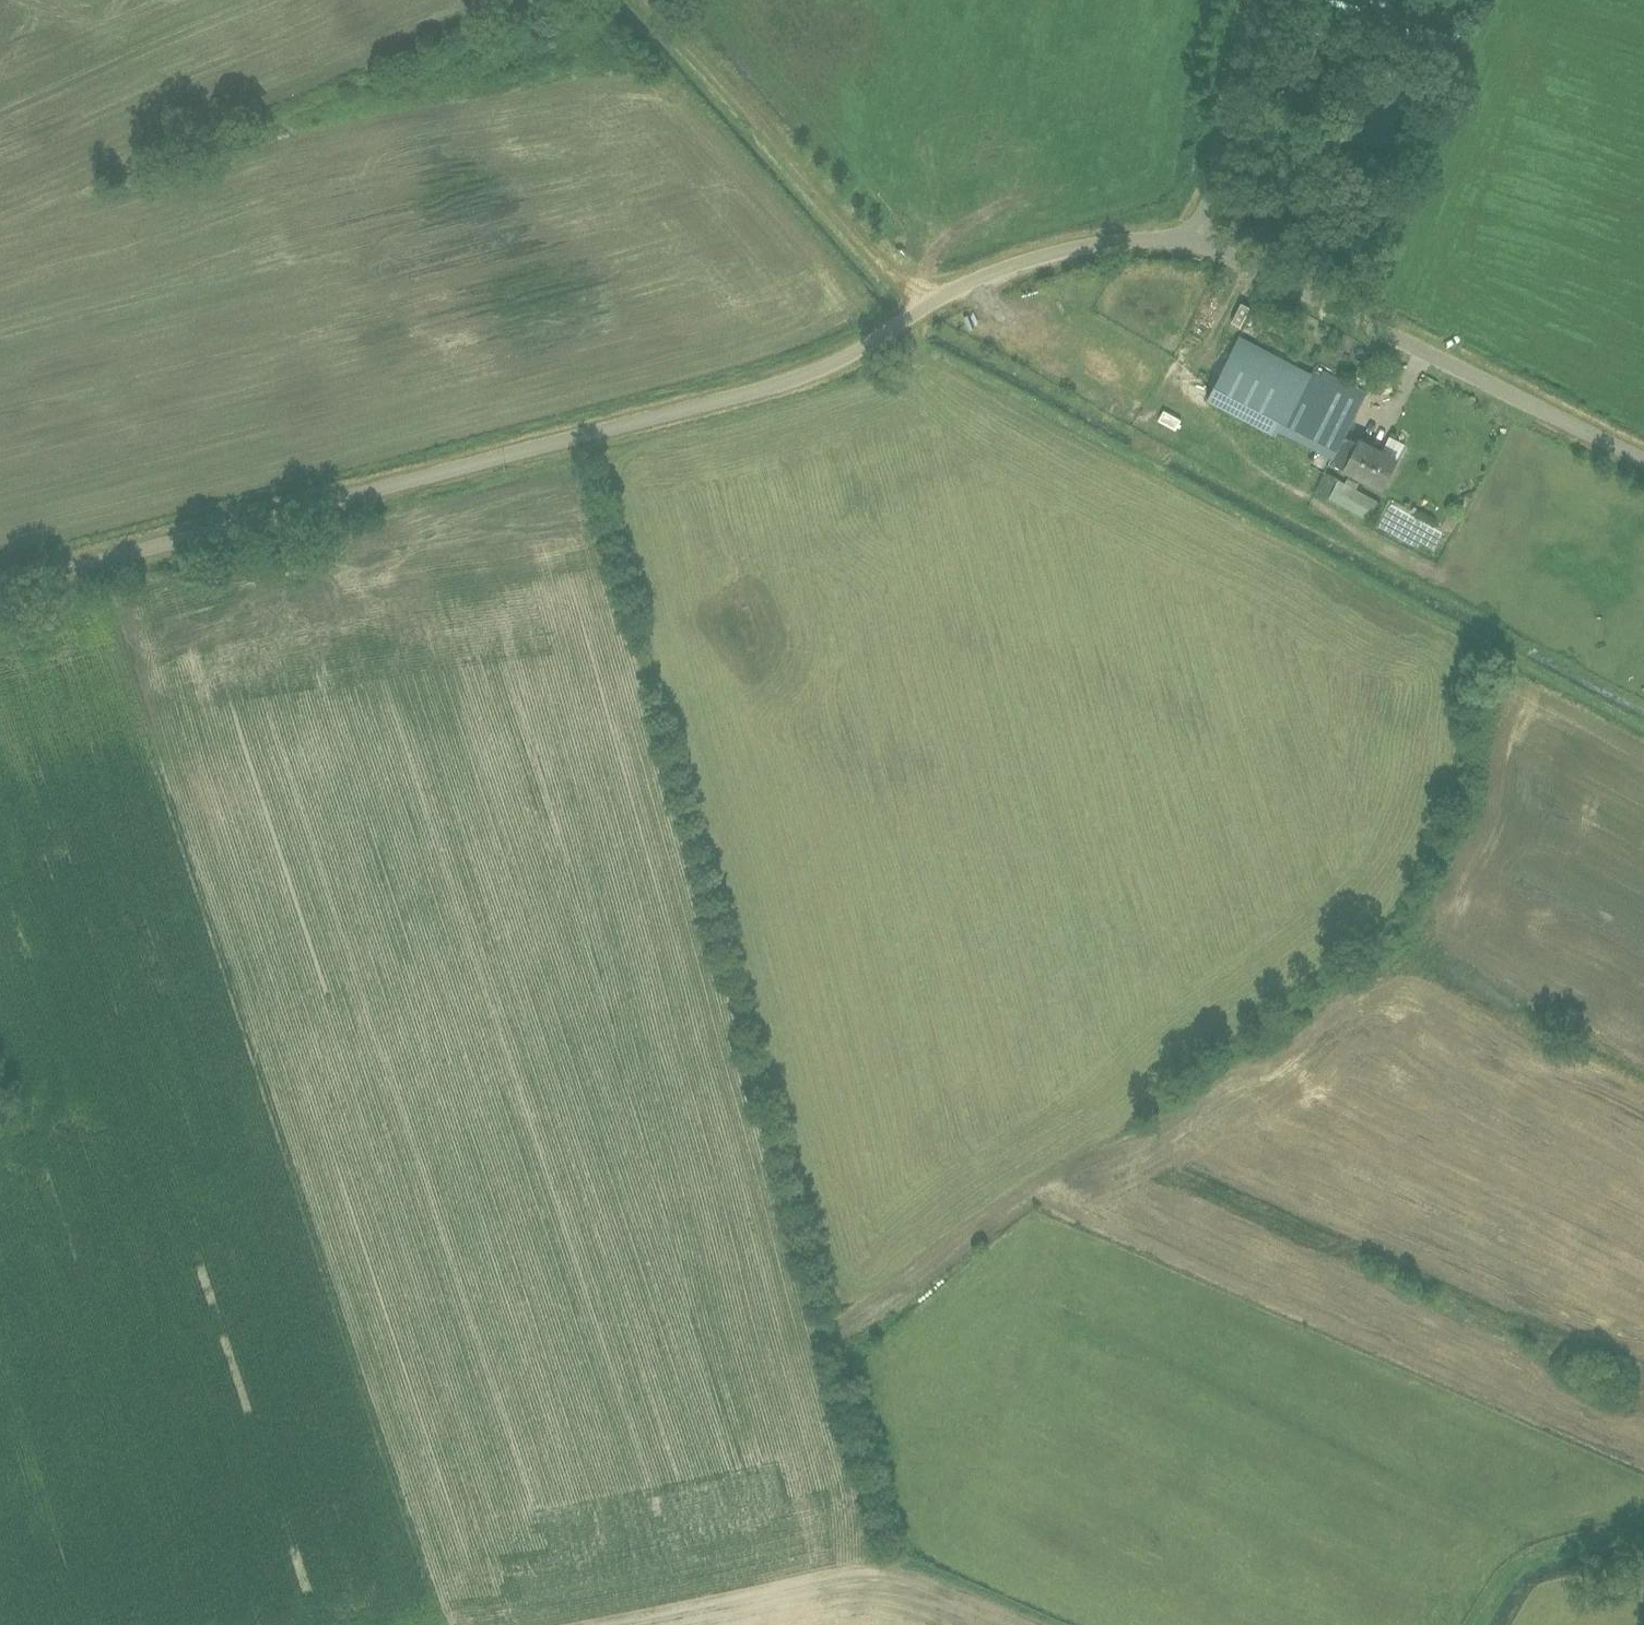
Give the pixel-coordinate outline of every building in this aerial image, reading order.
[(1213,383),(1205,399),(1272,434),(1275,428),(1332,458),(1362,401),(1362,400),(1320,378),(1238,336),(1213,383)] [(1345,435),(1331,462),(1382,489),(1397,459),(1359,440),(1358,442),(1345,435)] [(1321,492),(1370,512),(1380,489),(1331,468),(1321,492)] [(1435,548),(1443,529),(1395,509),(1387,528),(1435,548)]
